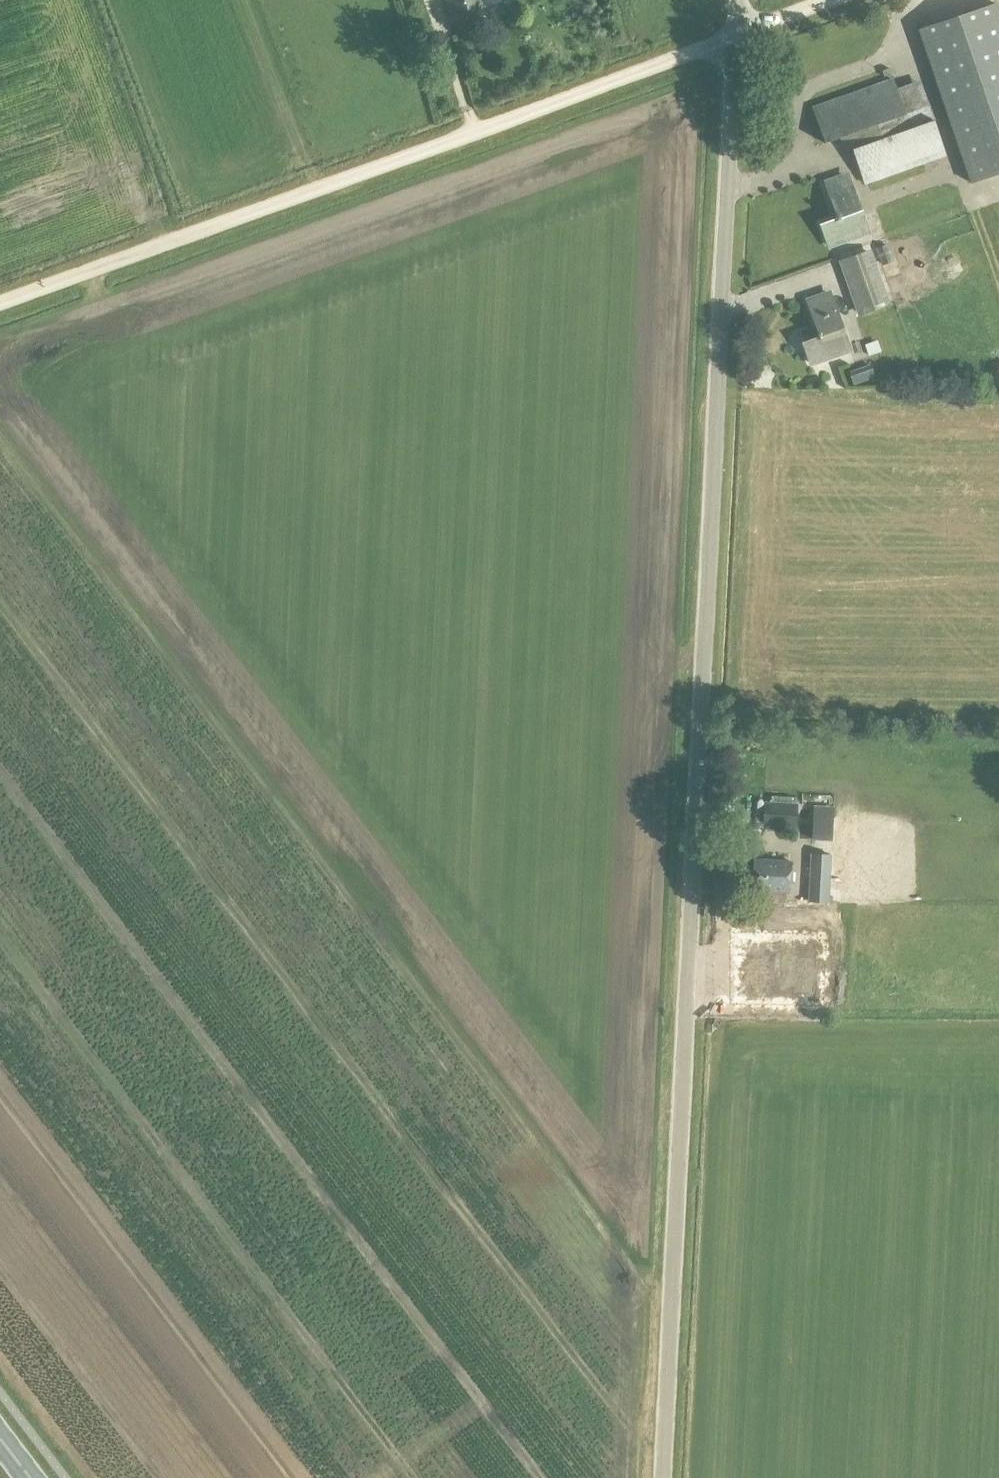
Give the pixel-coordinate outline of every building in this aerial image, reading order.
[(452,26),(487,15),(483,0),(444,0),(452,26)] [(971,184),(998,175),(998,13),(996,4),(919,29),(971,184)] [(846,135),(852,151),(864,186),(946,158),(934,120),(920,81),(896,89),(892,79),(811,108),(823,144),(839,138),(846,135)] [(846,177),(825,185),(837,219),(820,226),(827,246),(866,232),(846,177)] [(989,239),(998,269),(998,236),(989,239)] [(875,248),(882,266),(895,261),(888,243),(875,248)] [(837,261),(857,316),(890,305),(870,249),(837,261)] [(810,364),(848,352),(829,295),(808,302),(819,336),(802,342),(810,364)] [(799,327),(814,322),(810,311),(795,316),(799,327)] [(763,827),(797,829),(798,805),(764,804),(763,827)] [(811,839),(831,840),(833,807),(813,805),(811,839)] [(808,897),(808,900),(828,901),(831,856),(811,855),(808,897)] [(754,861),(752,890),(788,892),(789,863),(754,861)] [(796,913),(796,901),(779,901),(779,913),(796,913)] [(806,983),(806,953),(750,952),(750,982),(806,983)]
